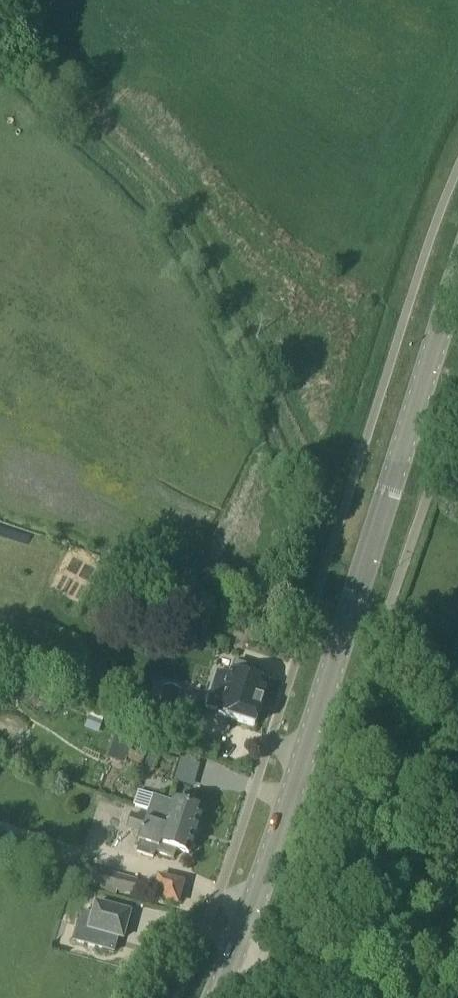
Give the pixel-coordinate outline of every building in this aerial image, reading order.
[(258,670),(234,663),(232,674),(231,674),(229,677),(217,673),(206,708),(218,712),(217,716),(254,727),(259,712),(263,701),(262,700),(267,685),(255,681),(258,670)] [(180,688),(165,685),(160,707),(175,710),(180,688)] [(131,748),(126,759),(126,760),(142,766),(146,754),(131,748)] [(145,821),(194,838),(203,812),(172,803),(171,803),(152,797),(145,821)] [(194,838),(145,821),(131,816),(126,830),(140,834),(137,842),(140,843),(137,853),(152,858),(154,853),(172,860),(176,850),(189,855),(194,838)] [(98,870),(98,871),(94,884),(106,888),(105,892),(115,895),(116,891),(133,895),(137,881),(98,870)] [(177,905),(183,883),(156,876),(150,899),(177,905)] [(81,913),(73,942),(113,952),(117,937),(122,939),(129,913),(95,904),(92,916),(81,913)]
